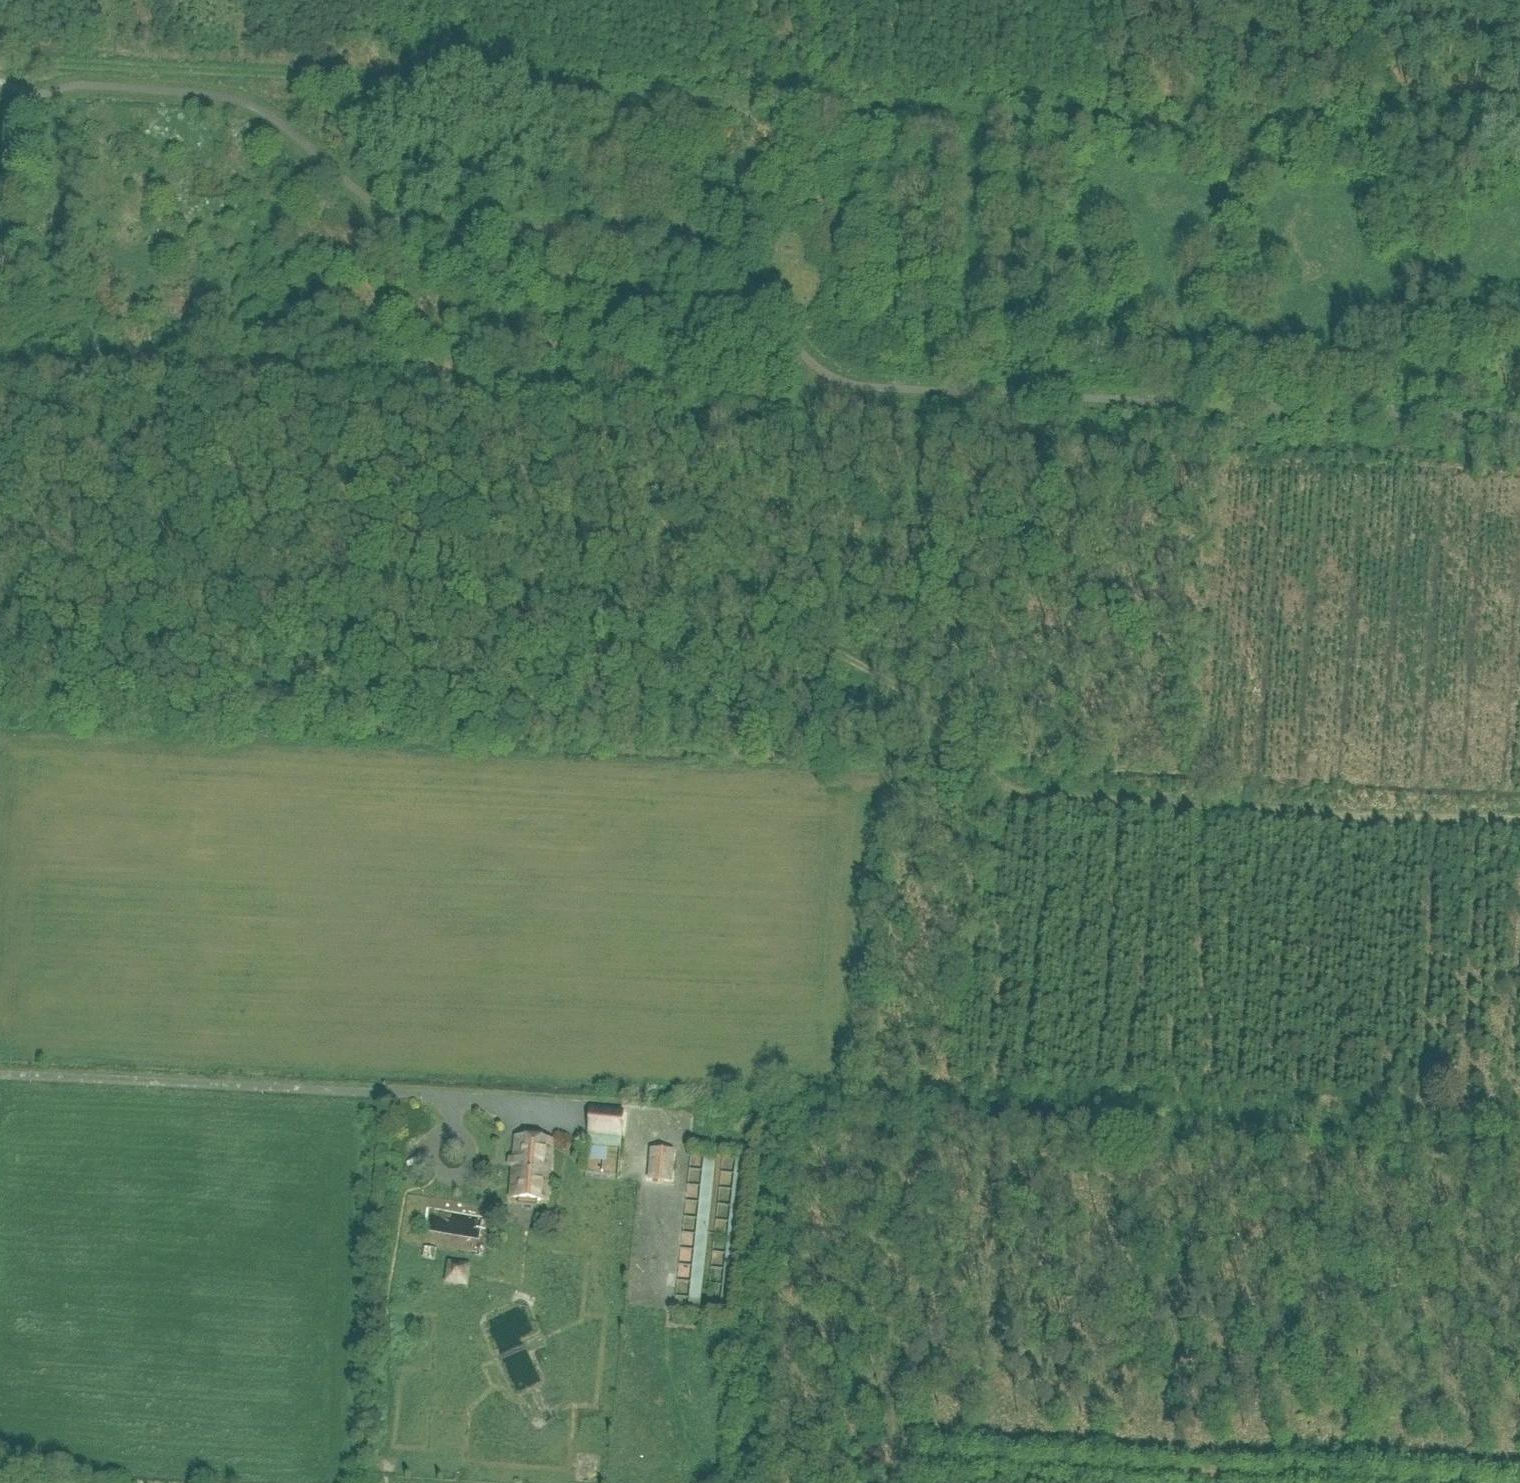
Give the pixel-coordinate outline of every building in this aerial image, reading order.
[(588,1136),(621,1139),(624,1112),(590,1109),(588,1136)] [(546,1204),(552,1142),(516,1139),(510,1200),(546,1204)] [(647,1182),(672,1184),(675,1152),(649,1150),(647,1182)] [(717,1159),(705,1158),(688,1314),(699,1315),(717,1159)] [(736,1162),(719,1318),(731,1320),(748,1163),(736,1162)] [(422,1259),(435,1261),(437,1251),(424,1248),(422,1259)] [(467,1289),(471,1266),(448,1262),(444,1286),(467,1289)] [(544,1343),(532,1350),(538,1360),(550,1354),(544,1343)]
